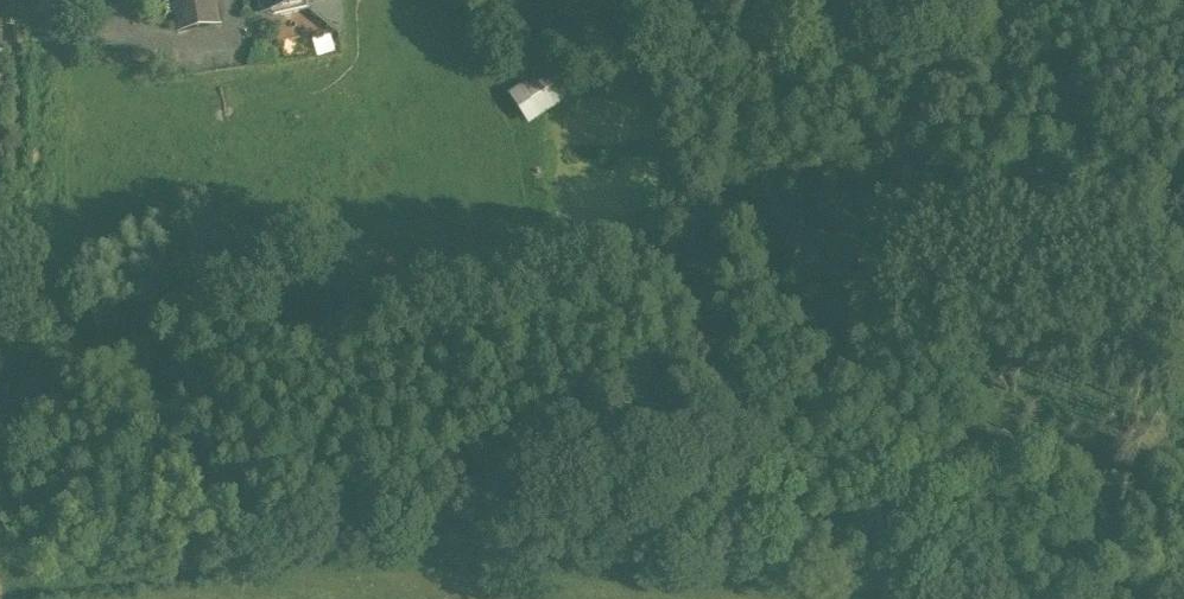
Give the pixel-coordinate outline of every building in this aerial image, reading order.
[(178,32),(219,26),(215,0),(173,0),(178,32)] [(263,14),(279,11),(280,17),(306,11),(320,8),(318,0),(260,0),(263,14)] [(563,61),(512,94),(528,119),(579,86),(563,61)]
